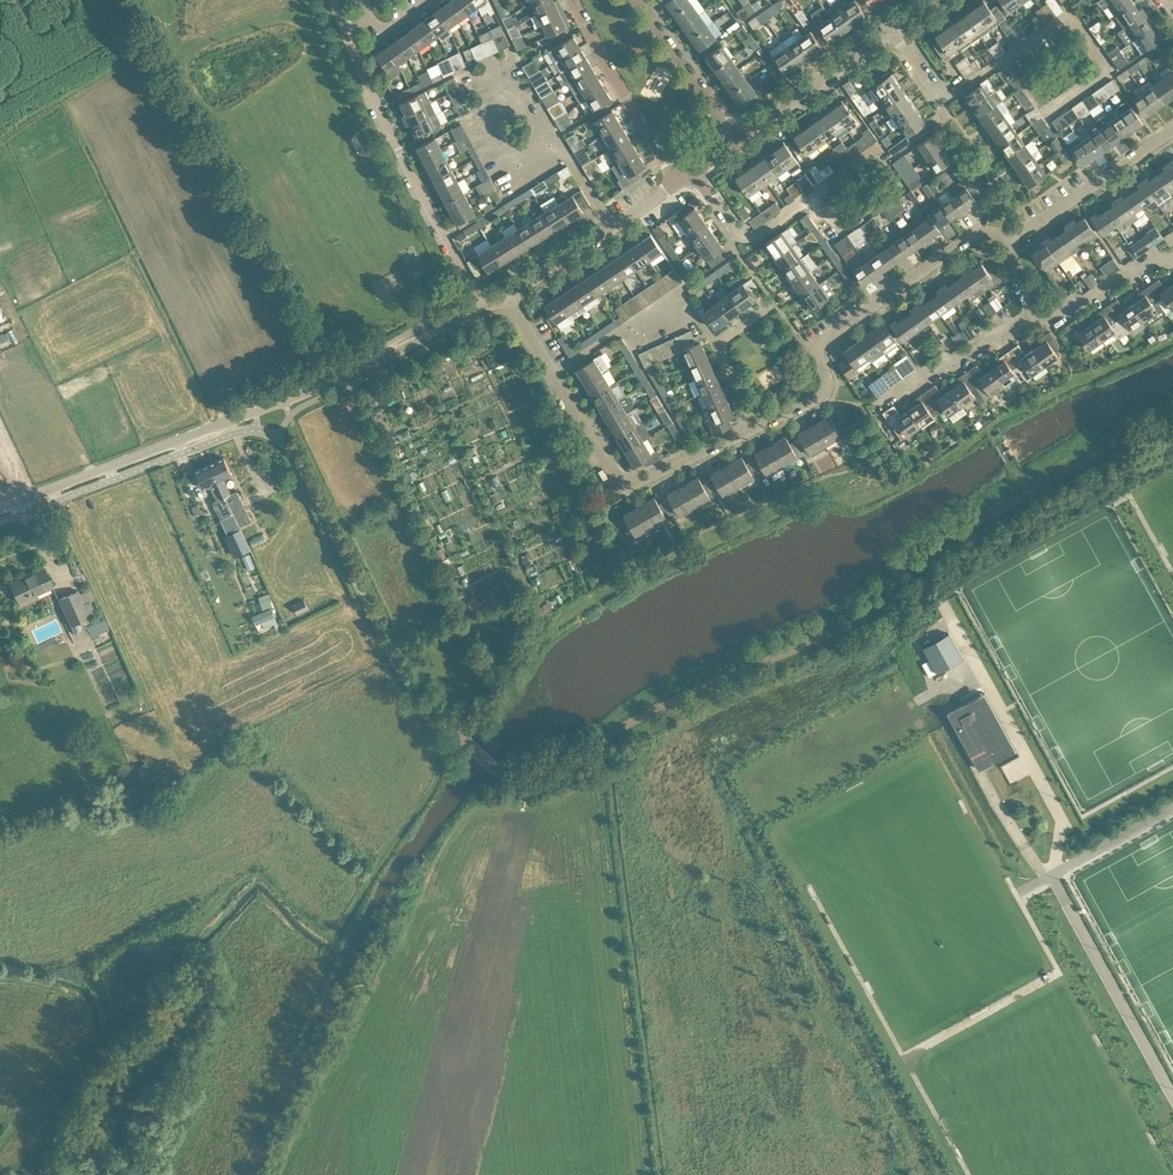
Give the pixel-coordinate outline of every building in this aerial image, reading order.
[(443,6),(436,11),(448,28),(458,20),(444,0),(440,3),(443,6)] [(444,0),(458,20),(468,13),(459,0),(451,0),(449,2),(448,0),(444,0)] [(468,13),(478,6),(473,0),(459,0),(468,13)] [(478,6),(480,8),(483,15),(488,12),(491,15),(494,12),(489,0),(473,0),(478,6)] [(532,2),(537,13),(560,3),(559,0),(556,0),(554,1),(554,0),(537,0),(532,2)] [(674,13),(690,2),(689,0),(668,0),(666,1),(674,13)] [(706,8),(713,19),(728,11),(721,0),(720,0),(706,8)] [(735,11),(741,20),(755,10),(748,0),(739,0),(743,6),(735,11)] [(757,0),(751,4),(756,10),(761,7),(757,0)] [(831,16),(842,32),(854,23),(838,0),(836,0),(842,8),(831,16)] [(866,15),(856,0),(853,0),(847,4),(844,0),(838,0),(854,23),(859,20),(861,21),(866,18),(865,16),(866,15)] [(997,6),(1004,15),(1021,3),(1019,0),(1001,0),(1002,2),(997,6)] [(1073,5),(1076,9),(1085,2),(1084,0),(1079,0),(1073,5)] [(1100,7),(1102,9),(1108,5),(1115,15),(1124,8),(1133,2),(1132,0),(1110,0),(1100,7)] [(984,1),(974,8),(990,30),(990,29),(999,22),(1002,26),(1002,29),(1004,32),(1011,26),(1003,15),(1004,15),(997,6),(996,5),(990,9),(984,1)] [(699,13),(690,2),(674,13),(683,25),(699,14),(699,13)] [(1047,2),(1041,6),(1050,19),(1056,15),(1047,2)] [(1124,8),(1115,15),(1124,27),(1117,32),(1117,33),(1146,12),(1142,7),(1139,9),(1133,2),(1124,8)] [(537,13),(540,18),(533,24),(535,28),(543,24),(561,16),(565,14),(560,3),(537,13)] [(776,8),(777,8),(774,4),(770,5),(760,13),(766,20),(779,11),(776,8)] [(501,5),(496,7),(502,19),(507,16),(511,14),(506,5),(502,7),(501,5)] [(1041,6),(1035,11),(1044,24),(1050,19),(1041,6)] [(824,7),(812,15),(830,41),(842,32),(831,16),(824,7)] [(974,8),(964,14),(980,37),(990,30),(974,8)] [(804,26),(810,22),(801,9),(795,14),(804,26)] [(448,28),(436,11),(430,15),(427,12),(423,14),(438,35),(442,41),(452,34),(448,28)] [(1146,12),(1117,33),(1126,45),(1133,40),(1152,27),(1146,19),(1149,17),(1146,12)] [(760,13),(754,17),(760,25),(766,20),(760,13)] [(438,35),(423,14),(419,17),(422,21),(416,25),(428,42),(438,35)] [(507,16),(502,19),(507,29),(512,27),(516,25),(511,14),(507,16)] [(543,24),(548,36),(571,25),(565,14),(561,16),(543,24)] [(691,37),(707,25),(699,14),(683,25),(691,37)] [(964,14),(955,21),(970,43),(979,37),(980,37),(964,14)] [(1099,20),(1094,23),(1099,31),(1104,28),(1099,20)] [(737,21),(731,25),(735,30),(735,29),(740,26),(737,21)] [(955,21),(945,28),(961,50),(970,43),(955,21)] [(1017,22),(1011,26),(1020,38),(1021,40),(1027,36),(1017,22)] [(1094,23),(1088,27),(1094,35),(1099,31),(1094,23)] [(407,27),(404,29),(418,49),(428,42),(416,25),(409,30),(407,27)] [(517,37),(521,35),(516,25),(512,27),(507,29),(512,39),(515,38),(517,37)] [(707,25),(691,37),(700,49),(716,37),(707,25)] [(748,33),(742,25),(735,30),(741,38),(748,33)] [(1011,26),(1004,32),(1014,46),(1021,40),(1020,38),(1011,26)] [(1152,27),(1133,40),(1142,53),(1164,38),(1160,32),(1157,34),(1152,27)] [(793,31),(799,39),(810,55),(822,46),(810,30),(803,36),(797,28),(793,31)] [(961,50),(945,28),(935,35),(939,41),(933,45),(945,61),(952,57),(949,53),(958,47),(961,50)] [(403,35),(396,40),(408,56),(418,49),(404,29),(400,31),(403,35)] [(504,31),(493,36),(499,50),(510,45),(504,31)] [(573,35),(549,50),(556,61),(580,47),(573,35)] [(493,36),(482,42),(488,55),(499,50),(493,36)] [(522,48),(517,37),(515,38),(512,39),(517,50),(522,48)] [(754,50),(760,46),(755,39),(749,43),(754,50)] [(799,39),(786,47),(798,63),(810,55),(799,39)] [(387,41),(384,43),(398,64),(408,56),(396,40),(390,45),(387,41)] [(782,41),(770,50),(785,72),(798,63),(786,47),(782,41)] [(988,48),(996,58),(1005,52),(1004,50),(1001,46),(998,41),(988,48)] [(482,42),(471,47),(477,61),(488,55),(482,42)] [(375,60),(371,63),(383,79),(384,80),(385,82),(402,70),(400,66),(398,64),(384,44),(381,46),(383,49),(376,54),(378,57),(375,60)] [(722,45),(708,55),(706,57),(714,69),(730,57),(722,45)] [(1116,45),(1106,52),(1109,57),(1120,50),(1116,45)] [(468,59),(465,61),(467,65),(477,61),(471,47),(463,51),(468,59)] [(580,47),(556,61),(562,71),(559,73),(586,57),(580,47)] [(1157,48),(1147,54),(1150,58),(1160,52),(1157,48)] [(1120,50),(1109,57),(1119,70),(1129,62),(1122,53),(1120,50)] [(459,51),(449,57),(450,59),(450,58),(456,71),(467,65),(465,61),(464,61),(460,53),(459,51)] [(770,59),(764,52),(758,56),(764,64),(770,59)] [(994,57),(990,52),(984,56),(987,62),(994,57)] [(1147,54),(1137,62),(1140,66),(1150,58),(1147,54)] [(449,57),(438,62),(443,71),(445,76),(456,71),(450,58),(450,59),(449,57)] [(586,57),(559,73),(563,79),(560,81),(562,85),(567,82),(592,67),(586,57)] [(730,57),(714,69),(723,80),(739,69),(730,57)] [(956,64),(966,77),(975,71),(970,63),(966,57),(956,64)] [(529,77),(540,71),(533,60),(522,66),(526,72),(529,77)] [(975,60),(970,63),(975,71),(980,67),(975,60)] [(777,69),(772,62),(767,66),(772,72),(777,69)] [(1137,62),(1127,69),(1130,73),(1140,66),(1137,62)] [(1160,72),(1164,78),(1172,91),(1172,70),(1169,65),(1160,72)] [(1006,66),(998,72),(1006,82),(1009,80),(1013,77),(1006,66)] [(567,82),(574,93),(599,78),(592,67),(567,82)] [(540,71),(529,77),(535,88),(540,85),(548,80),(542,69),(540,71)] [(739,69),(723,80),(731,92),(747,81),(739,69)] [(1127,69),(1117,76),(1120,80),(1130,73),(1127,69)] [(428,71),(418,75),(421,82),(423,86),(434,81),(432,77),(431,77),(428,71)] [(443,71),(432,77),(434,81),(445,76),(443,71)] [(882,80),(872,87),(868,90),(875,100),(879,97),(898,84),(891,74),(890,74),(888,73),(885,72),(881,75),(880,78),(882,80)] [(454,77),(443,82),(449,94),(460,88),(454,77)] [(1009,80),(1016,89),(1020,87),(1013,77),(1009,80)] [(599,78),(574,93),(580,104),(587,99),(605,88),(599,78)] [(982,84),(965,96),(973,106),(995,90),(987,78),(980,82),(982,84)] [(1119,89),(1115,83),(1116,82),(1113,78),(1103,85),(1105,90),(1109,95),(1119,89)] [(1154,85),(1165,101),(1172,96),(1172,91),(1164,78),(1154,85)] [(1150,79),(1139,87),(1143,92),(1155,109),(1165,101),(1154,85),(1150,79)] [(861,110),(868,105),(858,91),(857,91),(856,89),(858,88),(853,80),(851,82),(850,81),(844,85),(851,96),(861,110)] [(747,81),(731,92),(740,104),(756,92),(747,81)] [(410,87),(412,92),(423,86),(421,82),(410,87)] [(898,84),(879,97),(886,106),(905,93),(898,84)] [(541,98),(550,93),(547,87),(543,90),(540,85),(535,88),(541,98)] [(1105,90),(1103,85),(1092,93),(1099,102),(1109,96),(1109,95),(1105,90)] [(410,87),(394,95),(397,99),(412,92),(410,87)] [(1020,87),(1016,89),(1013,92),(1020,102),(1028,97),(1020,87)] [(460,88),(449,94),(454,104),(465,99),(460,88)] [(591,104),(584,109),(587,114),(612,99),(605,88),(587,99),(591,104)] [(426,90),(400,102),(406,114),(431,102),(426,90)] [(995,90),(973,106),(980,116),(996,104),(1003,99),(995,90)] [(541,98),(548,108),(560,101),(554,91),(550,93),(541,98)] [(1143,92),(1133,99),(1144,116),(1155,109),(1143,92)] [(905,93),(886,106),(893,116),(911,103),(905,93)] [(1092,93),(1083,99),(1089,109),(1099,102),(1092,93)] [(1028,97),(1020,102),(1027,112),(1031,109),(1031,110),(1035,107),(1028,97)] [(465,99),(454,104),(454,105),(460,101),(466,112),(470,110),(465,99)] [(1083,99),(1072,107),(1080,117),(1083,114),(1084,116),(1090,112),(1089,109),(1083,99)] [(1117,106),(1133,130),(1143,123),(1127,99),(1117,106)] [(841,100),(832,107),(845,126),(845,127),(849,132),(859,124),(842,101),(841,100)] [(560,101),(548,108),(554,119),(567,112),(560,101)] [(431,102),(406,114),(411,125),(436,113),(431,102)] [(911,103),(893,116),(900,125),(918,112),(911,103)] [(996,104),(980,116),(987,126),(1003,114),(996,104)] [(868,105),(861,110),(865,115),(871,110),(868,105)] [(1117,106),(1107,113),(1123,137),(1133,130),(1117,106)] [(832,107),(822,114),(836,133),(845,127),(845,126),(832,107)] [(1035,107),(1031,110),(1038,119),(1031,123),(1032,124),(1042,116),(1035,107)] [(1072,107),(1062,114),(1069,124),(1080,117),(1072,107)] [(612,110),(595,120),(603,134),(621,123),(612,110)] [(567,112),(554,119),(561,130),(573,122),(567,112)] [(907,136),(889,149),(893,155),(916,139),(911,132),(925,122),(918,112),(900,125),(907,136)] [(436,113),(411,125),(417,136),(426,131),(427,132),(430,131),(429,130),(442,124),(436,113)] [(1096,120),(1098,122),(1113,144),(1123,137),(1107,113),(1096,120)] [(822,114),(812,121),(826,140),(836,133),(822,114)] [(1003,114),(987,126),(994,136),(1010,124),(1003,114)] [(1062,114),(1052,121),(1059,131),(1069,124),(1062,114)] [(1049,127),(1042,116),(1032,124),(1038,133),(1040,132),(1041,132),(1044,130),(1049,127)] [(875,119),(870,122),(874,129),(880,125),(875,119)] [(812,121),(803,127),(817,147),(826,140),(812,121)] [(1098,122),(1088,129),(1103,151),(1113,144),(1098,122)] [(621,123),(603,134),(611,148),(629,137),(621,123)] [(455,141),(467,135),(461,124),(456,126),(460,133),(462,137),(455,141)] [(994,136),(1001,146),(1017,134),(1010,124),(994,136)] [(880,126),(880,125),(874,129),(879,136),(884,132),(880,126)] [(794,135),(801,145),(807,154),(817,147),(803,127),(799,130),(800,131),(794,135)] [(1049,136),(1053,133),(1049,127),(1044,130),(1049,136)] [(865,135),(856,141),(863,150),(871,144),(877,140),(869,128),(863,132),(865,135)] [(1090,134),(1081,141),(1093,157),(1103,151),(1088,129),(1087,130),(1090,134)] [(575,132),(565,138),(574,152),(586,144),(582,137),(579,139),(575,132)] [(1017,134),(1001,146),(1008,156),(1025,144),(1017,134)] [(467,135),(455,141),(460,152),(468,148),(472,146),(467,135)] [(932,135),(914,148),(923,161),(927,158),(944,146),(940,141),(937,143),(932,135)] [(1078,136),(1067,144),(1082,165),(1093,157),(1081,141),(1078,136)] [(417,147),(423,158),(441,148),(436,137),(417,147)] [(629,137),(611,148),(619,161),(637,151),(629,137)] [(1063,147),(1056,137),(1048,142),(1055,152),(1059,149),(1063,147)] [(791,172),(801,166),(783,141),(774,148),(791,172)] [(856,141),(847,148),(853,157),(863,150),(856,141)] [(586,144),(574,152),(582,166),(594,158),(592,160),(588,153),(591,152),(586,144)] [(1008,156),(1015,166),(1032,154),(1025,144),(1008,156)] [(472,146),(468,148),(473,159),(478,157),(472,146)] [(944,146),(927,158),(937,171),(950,161),(944,154),(948,151),(944,146)] [(1063,147),(1059,149),(1066,160),(1070,157),(1063,147)] [(441,148),(423,158),(428,169),(447,159),(441,148)] [(791,172),(774,148),(770,151),(771,152),(764,156),(778,174),(787,168),(790,173),(791,172)] [(847,148),(837,155),(843,164),(853,157),(847,148)] [(628,175),(618,180),(623,189),(641,176),(637,170),(645,165),(637,151),(619,161),(628,175)] [(835,153),(826,159),(830,166),(834,171),(843,164),(837,155),(835,153)] [(1032,154),(1015,166),(1022,176),(1039,164),(1032,154)] [(778,174),(764,156),(755,163),(768,181),(771,185),(780,178),(778,174)] [(902,156),(892,163),(902,176),(914,168),(908,159),(905,160),(902,156)] [(478,157),(473,159),(479,169),(476,171),(476,172),(484,167),(478,157)] [(594,158),(582,166),(590,179),(602,171),(600,167),(598,164),(594,158)] [(447,159),(428,169),(434,180),(453,170),(447,159)] [(816,165),(810,169),(819,181),(825,177),(834,171),(830,166),(826,159),(826,160),(829,164),(820,170),(816,165)] [(1158,174),(1168,188),(1172,185),(1172,168),(1169,162),(1163,167),(1165,170),(1158,174)] [(755,163),(745,170),(758,188),(768,181),(755,163)] [(1039,164),(1022,176),(1029,186),(1046,174),(1039,164)] [(475,186),(490,178),(484,167),(476,172),(482,182),(475,186)] [(914,168),(902,176),(911,189),(911,190),(920,183),(921,182),(919,178),(920,176),(914,168)] [(819,181),(810,169),(805,173),(813,185),(819,181)] [(453,170),(434,180),(440,190),(458,181),(453,170)] [(758,188),(745,170),(735,177),(748,195),(758,188)] [(939,175),(946,186),(953,181),(946,170),(939,175)] [(558,171),(544,180),(547,184),(561,176),(558,171)] [(1147,177),(1143,180),(1159,204),(1171,195),(1166,189),(1168,188),(1158,174),(1149,180),(1147,177)] [(592,179),(595,185),(602,181),(599,175),(592,179)] [(968,176),(949,189),(965,212),(970,209),(968,206),(976,200),(974,197),(980,192),(968,176)] [(490,178),(475,186),(479,193),(481,197),(491,191),(495,189),(490,178)] [(544,180),(537,184),(542,191),(549,187),(547,184),(544,180)] [(1139,187),(1132,192),(1142,206),(1147,202),(1153,210),(1159,206),(1158,204),(1159,204),(1143,180),(1137,184),(1139,187)] [(458,181),(440,190),(446,201),(464,192),(458,181)] [(796,181),(787,187),(791,193),(795,198),(804,192),(796,181)] [(930,181),(922,186),(921,187),(925,192),(933,185),(930,181)] [(933,185),(925,192),(928,197),(933,194),(937,191),(933,185)] [(495,189),(491,191),(497,202),(501,200),(495,189)] [(563,195),(556,199),(570,220),(583,212),(582,210),(590,204),(581,189),(567,198),(565,196),(563,195)] [(911,189),(906,192),(914,202),(918,199),(914,193),(911,190),(911,189)] [(949,189),(937,198),(951,218),(958,213),(960,216),(965,212),(949,189)] [(526,191),(517,196),(520,201),(529,196),(526,191)] [(464,192),(446,201),(451,212),(470,203),(464,192)] [(1122,195),(1118,198),(1133,221),(1138,217),(1134,212),(1142,206),(1132,192),(1124,198),(1122,195)] [(479,193),(470,199),(471,202),(481,197),(479,193)] [(791,193),(784,198),(788,203),(795,198),(791,193)] [(540,204),(545,212),(545,211),(556,229),(570,220),(556,199),(554,195),(540,204)] [(517,196),(504,205),(507,209),(520,201),(517,196)] [(936,197),(923,206),(930,217),(940,230),(945,227),(943,223),(951,218),(936,197)] [(905,209),(898,198),(885,208),(892,218),(905,209)] [(1114,205),(1107,210),(1117,224),(1122,220),(1126,226),(1133,221),(1118,198),(1111,202),(1114,205)] [(776,202),(771,205),(776,212),(781,209),(776,202)] [(470,203),(451,212),(457,223),(476,214),(470,203)] [(504,205),(491,213),(494,218),(507,209),(504,205)] [(776,212),(771,205),(761,212),(749,220),(754,227),(766,219),(776,212)] [(744,206),(737,210),(745,221),(751,217),(744,206)] [(683,207),(668,217),(672,223),(678,219),(687,232),(704,220),(695,207),(687,213),(683,207)] [(892,218),(885,208),(881,211),(888,221),(892,218)] [(1096,213),(1091,217),(1102,234),(1117,224),(1107,210),(1098,216),(1096,213)] [(545,212),(532,220),(543,237),(556,229),(545,211),(545,212)] [(491,213),(476,222),(480,226),(494,218),(491,213)] [(807,214),(803,217),(812,230),(817,227),(807,214)] [(525,224),(519,228),(529,245),(543,237),(532,220),(529,216),(522,220),(525,224)] [(913,219),(912,219),(929,243),(934,239),(932,236),(940,230),(930,217),(918,225),(913,219)] [(1069,222),(1084,244),(1097,235),(1085,217),(1077,222),(1074,219),(1069,222)] [(912,219),(900,228),(915,248),(922,243),(924,246),(929,243),(912,219)] [(704,220),(687,232),(697,245),(714,233),(704,220)] [(476,222),(463,230),(466,235),(480,226),(476,222)] [(864,222),(860,225),(867,235),(871,232),(864,222)] [(1066,229),(1059,235),(1071,253),(1084,244),(1069,222),(1064,226),(1066,229)] [(654,228),(657,234),(666,247),(671,244),(658,225),(654,228)] [(860,225),(847,234),(855,246),(864,239),(863,238),(867,235),(860,225)] [(817,227),(812,230),(821,243),(826,240),(817,227)] [(519,228),(505,236),(516,254),(529,245),(519,228)] [(787,228),(765,243),(775,257),(792,245),(791,245),(797,241),(787,228)] [(905,235),(892,243),(904,260),(909,257),(907,254),(915,248),(900,228),(905,235)] [(1157,228),(1144,237),(1151,247),(1163,238),(1157,228)] [(1163,236),(1170,248),(1172,246),(1172,229),(1163,236)] [(463,230),(456,234),(460,240),(467,235),(466,235),(463,230)] [(714,233),(697,245),(706,259),(723,247),(714,233)] [(651,234),(637,243),(649,260),(662,251),(651,234)] [(847,234),(834,244),(842,255),(846,260),(856,253),(852,248),(855,246),(847,234)] [(1049,237),(1043,240),(1058,262),(1071,253),(1059,235),(1051,240),(1049,237)] [(505,236),(491,245),(502,262),(516,254),(505,236)] [(1132,245),(1131,246),(1137,256),(1151,247),(1144,237),(1135,243),(1132,245)] [(826,240),(821,243),(831,256),(835,253),(826,240)] [(1058,262),(1043,240),(1038,244),(1041,247),(1033,253),(1046,271),(1058,262)] [(637,243),(624,252),(635,269),(649,260),(637,243)] [(892,243),(879,253),(889,266),(897,261),(899,264),(904,260),(892,243)] [(666,247),(675,261),(680,257),(671,244),(666,247)] [(491,245),(470,258),(478,269),(485,265),(489,271),(502,262),(491,245)] [(792,245),(775,257),(784,270),(801,258),(792,245)] [(624,252),(611,261),(622,278),(635,269),(624,252)] [(801,258),(784,270),(793,283),(810,271),(817,266),(808,252),(801,258)] [(835,253),(831,256),(840,269),(844,266),(835,253)] [(879,253),(866,262),(878,278),(884,275),(881,272),(889,266),(879,253)] [(684,274),(689,271),(680,257),(675,261),(684,274)] [(1099,267),(1107,277),(1120,268),(1113,258),(1099,267)] [(611,261),(598,270),(609,287),(622,278),(611,261)] [(728,262),(715,271),(718,276),(731,266),(728,262)] [(866,262),(854,271),(863,284),(871,279),(873,282),(878,278),(866,262)] [(972,265),(967,269),(983,292),(1001,279),(991,266),(987,270),(982,263),(974,269),(972,265)] [(844,266),(840,269),(849,282),(853,279),(844,266)] [(674,269),(669,273),(677,285),(683,281),(674,269)] [(964,276),(956,281),(970,301),(983,292),(967,269),(962,273),(964,276)] [(598,270),(585,278),(596,295),(609,287),(598,270)] [(715,271),(702,280),(705,284),(718,276),(715,271)] [(810,271),(793,283),(803,296),(826,279),(825,279),(819,283),(810,271)] [(661,278),(669,290),(677,285),(669,273),(661,278)] [(1091,273),(1087,276),(1094,286),(1098,283),(1091,273)] [(1084,278),(1084,279),(1091,288),(1094,286),(1087,276),(1084,278)] [(585,278),(571,287),(583,304),(587,310),(600,301),(596,295),(585,278)] [(655,282),(664,294),(669,290),(661,278),(655,282)] [(750,278),(730,292),(742,309),(755,300),(749,292),(756,287),(750,278)] [(826,279),(803,296),(812,309),(828,297),(835,292),(826,279)] [(1148,286),(1158,301),(1166,312),(1172,309),(1172,284),(1166,289),(1159,279),(1148,286)] [(702,280),(688,290),(692,294),(705,284),(702,280)] [(946,284),(941,287),(953,304),(965,295),(970,301),(956,281),(949,287),(946,284)] [(656,299),(664,294),(655,282),(648,287),(656,299)] [(1061,285),(1057,288),(1064,298),(1068,295),(1061,285)] [(1166,312),(1158,301),(1148,286),(1137,294),(1140,299),(1132,304),(1144,321),(1147,325),(1166,312)] [(583,304),(571,287),(559,296),(570,313),(583,304)] [(648,287),(642,291),(650,303),(656,299),(648,287)] [(938,294),(931,299),(941,313),(953,304),(941,287),(936,291),(938,294)] [(634,296),(643,308),(650,303),(642,291),(634,296)] [(730,292),(717,301),(729,318),(742,309),(730,292)] [(570,313),(559,296),(545,305),(562,330),(575,321),(570,313)] [(634,296),(621,305),(629,317),(643,308),(634,296)] [(1003,307),(996,297),(990,301),(997,311),(1003,307)] [(921,302),(916,305),(928,322),(941,313),(931,299),(923,305),(921,302)] [(1117,299),(1107,306),(1125,333),(1131,329),(1131,330),(1144,321),(1132,304),(1124,310),(1117,299)] [(702,306),(697,310),(706,323),(710,320),(715,328),(729,318),(717,301),(705,310),(702,306)] [(997,311),(990,301),(983,306),(990,316),(997,311)] [(617,311),(620,316),(623,321),(629,317),(621,305),(615,308),(617,311)] [(913,312),(905,317),(915,331),(928,322),(916,305),(911,309),(913,312)] [(1099,318),(1091,324),(1102,340),(1112,333),(1115,336),(1119,337),(1125,333),(1107,306),(1096,314),(1099,318)] [(617,325),(623,321),(620,316),(614,320),(617,325)] [(896,320),(890,323),(902,340),(915,331),(905,317),(898,323),(896,320)] [(1075,319),(1064,327),(1074,341),(1080,337),(1089,349),(1102,340),(1091,324),(1083,329),(1075,319)] [(604,327),(603,328),(606,333),(617,325),(614,320),(604,327)] [(883,322),(870,331),(886,353),(898,344),(883,322)] [(968,324),(961,329),(969,340),(976,335),(968,324)] [(505,328),(500,331),(504,338),(509,336),(505,328)] [(598,331),(589,337),(592,341),(604,334),(601,329),(598,331)] [(691,330),(684,333),(690,346),(696,343),(691,330)] [(870,331),(858,340),(869,357),(872,361),(884,352),(885,353),(886,353),(870,331)] [(1042,343),(1033,349),(1044,365),(1058,356),(1053,350),(1059,345),(1049,331),(1038,339),(1042,343)] [(684,333),(678,336),(684,349),(690,346),(684,333)] [(956,334),(952,337),(959,347),(963,344),(956,334)] [(678,336),(671,339),(677,352),(682,350),(684,349),(678,336)] [(625,343),(622,337),(616,341),(619,347),(620,346),(625,343)] [(580,343),(575,346),(578,351),(590,343),(587,338),(580,343)] [(671,339),(665,342),(671,355),(677,352),(671,339)] [(849,357),(839,363),(849,378),(859,371),(856,366),(869,357),(858,340),(844,350),(849,357)] [(707,356),(700,341),(696,343),(690,346),(684,349),(682,350),(689,364),(707,356)] [(665,342),(658,345),(664,358),(671,355),(665,342)] [(625,343),(620,346),(626,357),(632,354),(625,343)] [(1018,344),(1008,351),(1028,380),(1030,378),(1031,374),(1044,365),(1033,349),(1025,355),(1018,344)] [(658,345),(652,347),(658,361),(664,358),(658,345)] [(473,346),(465,350),(467,356),(476,352),(473,346)] [(926,346),(922,349),(929,359),(933,356),(926,346)] [(652,347),(646,350),(652,364),(658,361),(652,347)] [(1115,348),(1110,351),(1115,358),(1120,355),(1115,348)] [(646,350),(639,353),(645,367),(650,364),(652,364),(646,350)] [(1000,363),(992,369),(1004,386),(1017,377),(1020,381),(1025,378),(1027,380),(1028,380),(1008,351),(997,359),(1000,363)] [(576,369),(585,383),(602,372),(609,367),(601,354),(576,369)] [(632,354),(626,357),(635,371),(640,368),(632,354)] [(707,356),(689,364),(695,379),(714,370),(707,356)] [(908,356),(895,366),(903,377),(916,368),(908,356)] [(433,363),(436,369),(442,366),(440,360),(433,363)] [(650,364),(645,367),(654,380),(658,378),(650,364)] [(977,364),(966,372),(985,399),(991,395),(1004,386),(992,369),(984,375),(977,364)] [(895,366),(882,375),(890,387),(903,377),(895,366)] [(640,368),(635,371),(643,384),(648,381),(640,368)] [(714,370),(695,379),(702,393),(720,385),(714,370)] [(771,370),(761,375),(766,384),(775,380),(771,370)] [(602,372),(585,383),(593,397),(618,382),(617,381),(610,385),(602,372)] [(985,399),(966,372),(955,379),(959,384),(950,389),(961,405),(974,396),(979,403),(981,402),(983,406),(987,403),(984,399),(985,399)] [(868,384),(877,396),(890,387),(882,375),(868,384)] [(658,378),(654,380),(662,394),(667,391),(658,378)] [(648,381),(643,384),(651,398),(657,395),(648,381)] [(618,382),(593,397),(601,410),(619,399),(618,399),(626,394),(618,382)] [(720,385),(702,393),(708,407),(727,399),(720,385)] [(930,388),(925,392),(935,406),(939,412),(947,424),(952,421),(953,420),(953,421),(966,412),(961,405),(950,389),(942,395),(935,385),(930,388)] [(1034,389),(1028,393),(1032,398),(1037,394),(1034,389)] [(667,391),(662,394),(670,407),(675,405),(667,391)] [(917,404),(909,410),(920,425),(939,412),(925,392),(914,399),(917,404)] [(619,399),(601,410),(609,424),(633,409),(624,395),(618,399),(619,399)] [(665,408),(657,395),(651,398),(659,412),(665,408)] [(727,399),(708,407),(715,421),(709,423),(714,434),(732,426),(728,416),(734,414),(727,399)] [(675,405),(670,407),(678,421),(684,418),(675,405)] [(894,405),(883,412),(901,438),(920,425),(909,410),(901,415),(894,405)] [(633,409),(609,424),(617,437),(635,426),(642,422),(634,408),(633,409)] [(665,408),(659,412),(668,425),(673,422),(665,408)] [(829,415),(815,424),(828,446),(842,438),(848,434),(841,422),(835,425),(829,415)] [(684,418),(678,421),(687,435),(692,432),(684,418)] [(673,422),(668,425),(676,439),(681,436),(673,422)] [(805,443),(799,446),(807,458),(812,455),(812,456),(828,446),(815,424),(799,433),(805,443)] [(635,426),(617,437),(625,450),(643,440),(635,426)] [(785,436),(772,444),(785,466),(799,458),(798,458),(804,455),(806,459),(807,458),(799,446),(797,442),(791,446),(785,436)] [(643,440),(625,450),(634,464),(651,454),(643,440)] [(785,466),(772,444),(755,453),(761,463),(755,467),(762,479),(763,479),(766,485),(770,483),(766,476),(768,475),(768,476),(785,466)] [(401,450),(395,453),(399,460),(405,457),(401,450)] [(762,479),(755,467),(753,463),(747,466),(741,456),(726,465),(739,488),(755,478),(756,477),(759,481),(762,479)] [(224,457),(209,464),(233,514),(238,525),(239,525),(240,526),(252,521),(237,491),(231,493),(224,479),(232,474),(224,457)] [(233,514),(209,464),(195,470),(203,488),(212,484),(219,499),(214,501),(222,518),(233,514)] [(717,483),(712,487),(716,495),(719,499),(724,496),(725,496),(739,488),(726,465),(711,473),(717,483)] [(698,476),(683,485),(696,507),(711,499),(711,498),(716,495),(712,487),(709,483),(704,486),(698,476)] [(673,504),(668,507),(673,515),(675,519),(681,516),(696,507),(683,485),(668,494),(673,504)] [(500,499),(498,493),(491,496),(494,502),(500,499)] [(654,496),(639,505),(652,528),(667,519),(673,515),(668,507),(666,503),(660,506),(654,496)] [(624,514),(628,521),(630,524),(624,527),(631,539),(637,536),(652,528),(639,505),(624,514)] [(428,517),(424,519),(428,530),(433,528),(428,517)] [(227,534),(225,535),(234,556),(250,548),(240,528),(227,534)] [(241,554),(247,566),(253,563),(247,551),(241,554)] [(72,560),(58,566),(61,573),(75,568),(72,560)] [(568,560),(557,561),(560,580),(571,579),(568,560)] [(531,571),(537,568),(534,563),(528,565),(531,571)] [(461,566),(455,568),(459,576),(465,573),(461,566)] [(36,571),(1,585),(8,603),(43,590),(36,571)] [(59,599),(72,626),(74,633),(82,629),(78,623),(96,615),(90,602),(85,604),(79,590),(59,599)] [(455,594),(457,600),(465,596),(462,590),(455,594)] [(271,598),(260,602),(263,610),(274,606),(271,598)] [(469,608),(467,602),(460,605),(463,611),(469,608)] [(271,608),(252,616),(256,625),(262,622),(265,628),(275,623),(278,622),(271,608)] [(285,625),(282,620),(278,622),(275,623),(278,628),(285,625)] [(948,632),(923,647),(937,672),(962,658),(948,632)] [(137,705),(145,702),(141,693),(133,696),(137,705)] [(1010,752),(979,696),(949,712),(980,769),(1010,752)] [(144,721),(141,713),(130,718),(133,726),(144,721)] [(1051,889),(1046,895),(1051,900),(1056,894),(1051,889)]
